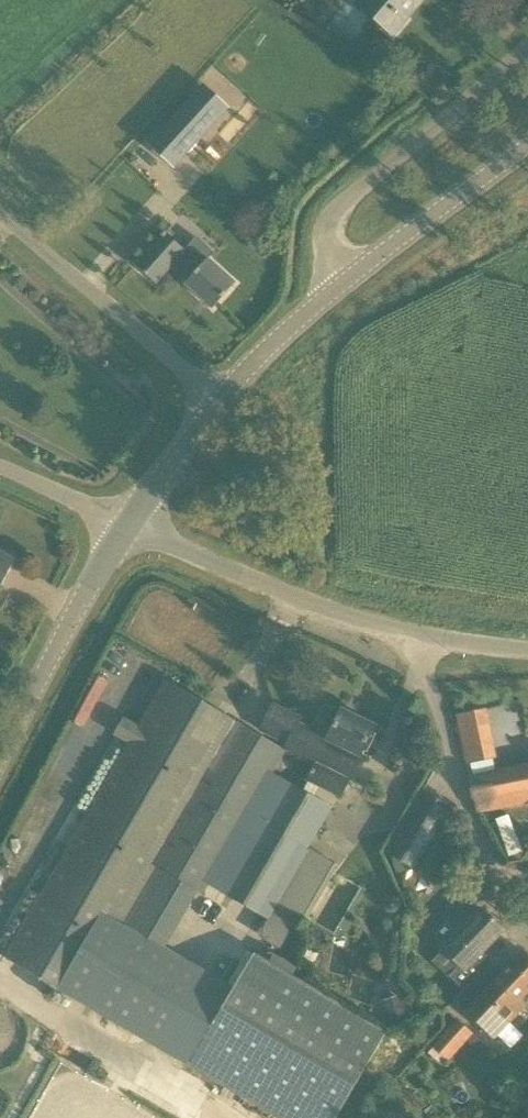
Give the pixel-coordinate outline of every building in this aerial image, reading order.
[(357,4),(393,35),(407,19),(403,16),(417,0),(360,0),(357,4)] [(195,94),(160,133),(186,157),(221,118),(195,94)] [(185,251),(165,232),(135,265),(156,283),(172,265),(188,280),(186,283),(213,308),(235,284),(208,259),(207,259),(190,244),(185,251)] [(15,560),(0,552),(0,589),(15,560)] [(208,884),(272,773),(285,750),(238,722),(166,680),(5,958),(279,1117),(336,1117),(387,1030),(255,953),(234,989),(123,923),(155,867),(202,894),(208,884)] [(341,796),(349,779),(354,782),(366,757),(361,754),(363,750),(368,752),(377,734),(372,732),(374,726),(342,710),(328,738),(299,723),(301,718),(273,705),(261,730),(288,743),(285,749),(316,764),(308,780),(341,796)] [(483,711),(457,716),(467,763),(493,758),(483,711)] [(435,739),(426,742),(431,755),(439,752),(435,739)] [(477,811),(527,801),(527,764),(470,776),(477,811)] [(272,773),(208,884),(268,920),(268,919),(309,849),(332,809),(272,773)] [(452,809),(422,792),(386,852),(417,870),(452,809)] [(23,863),(9,854),(0,869),(0,898),(23,863)] [(483,952),(503,930),(482,909),(434,960),(463,989),(491,960),(483,952)] [(476,980),(456,1000),(489,1032),(518,1002),(518,1003),(527,992),(527,956),(523,951),(495,981),(496,981),(487,990),(476,980)] [(387,999),(393,1018),(411,1013),(405,994),(387,999)] [(447,1059),(471,1033),(458,1021),(434,1047),(447,1059)]
